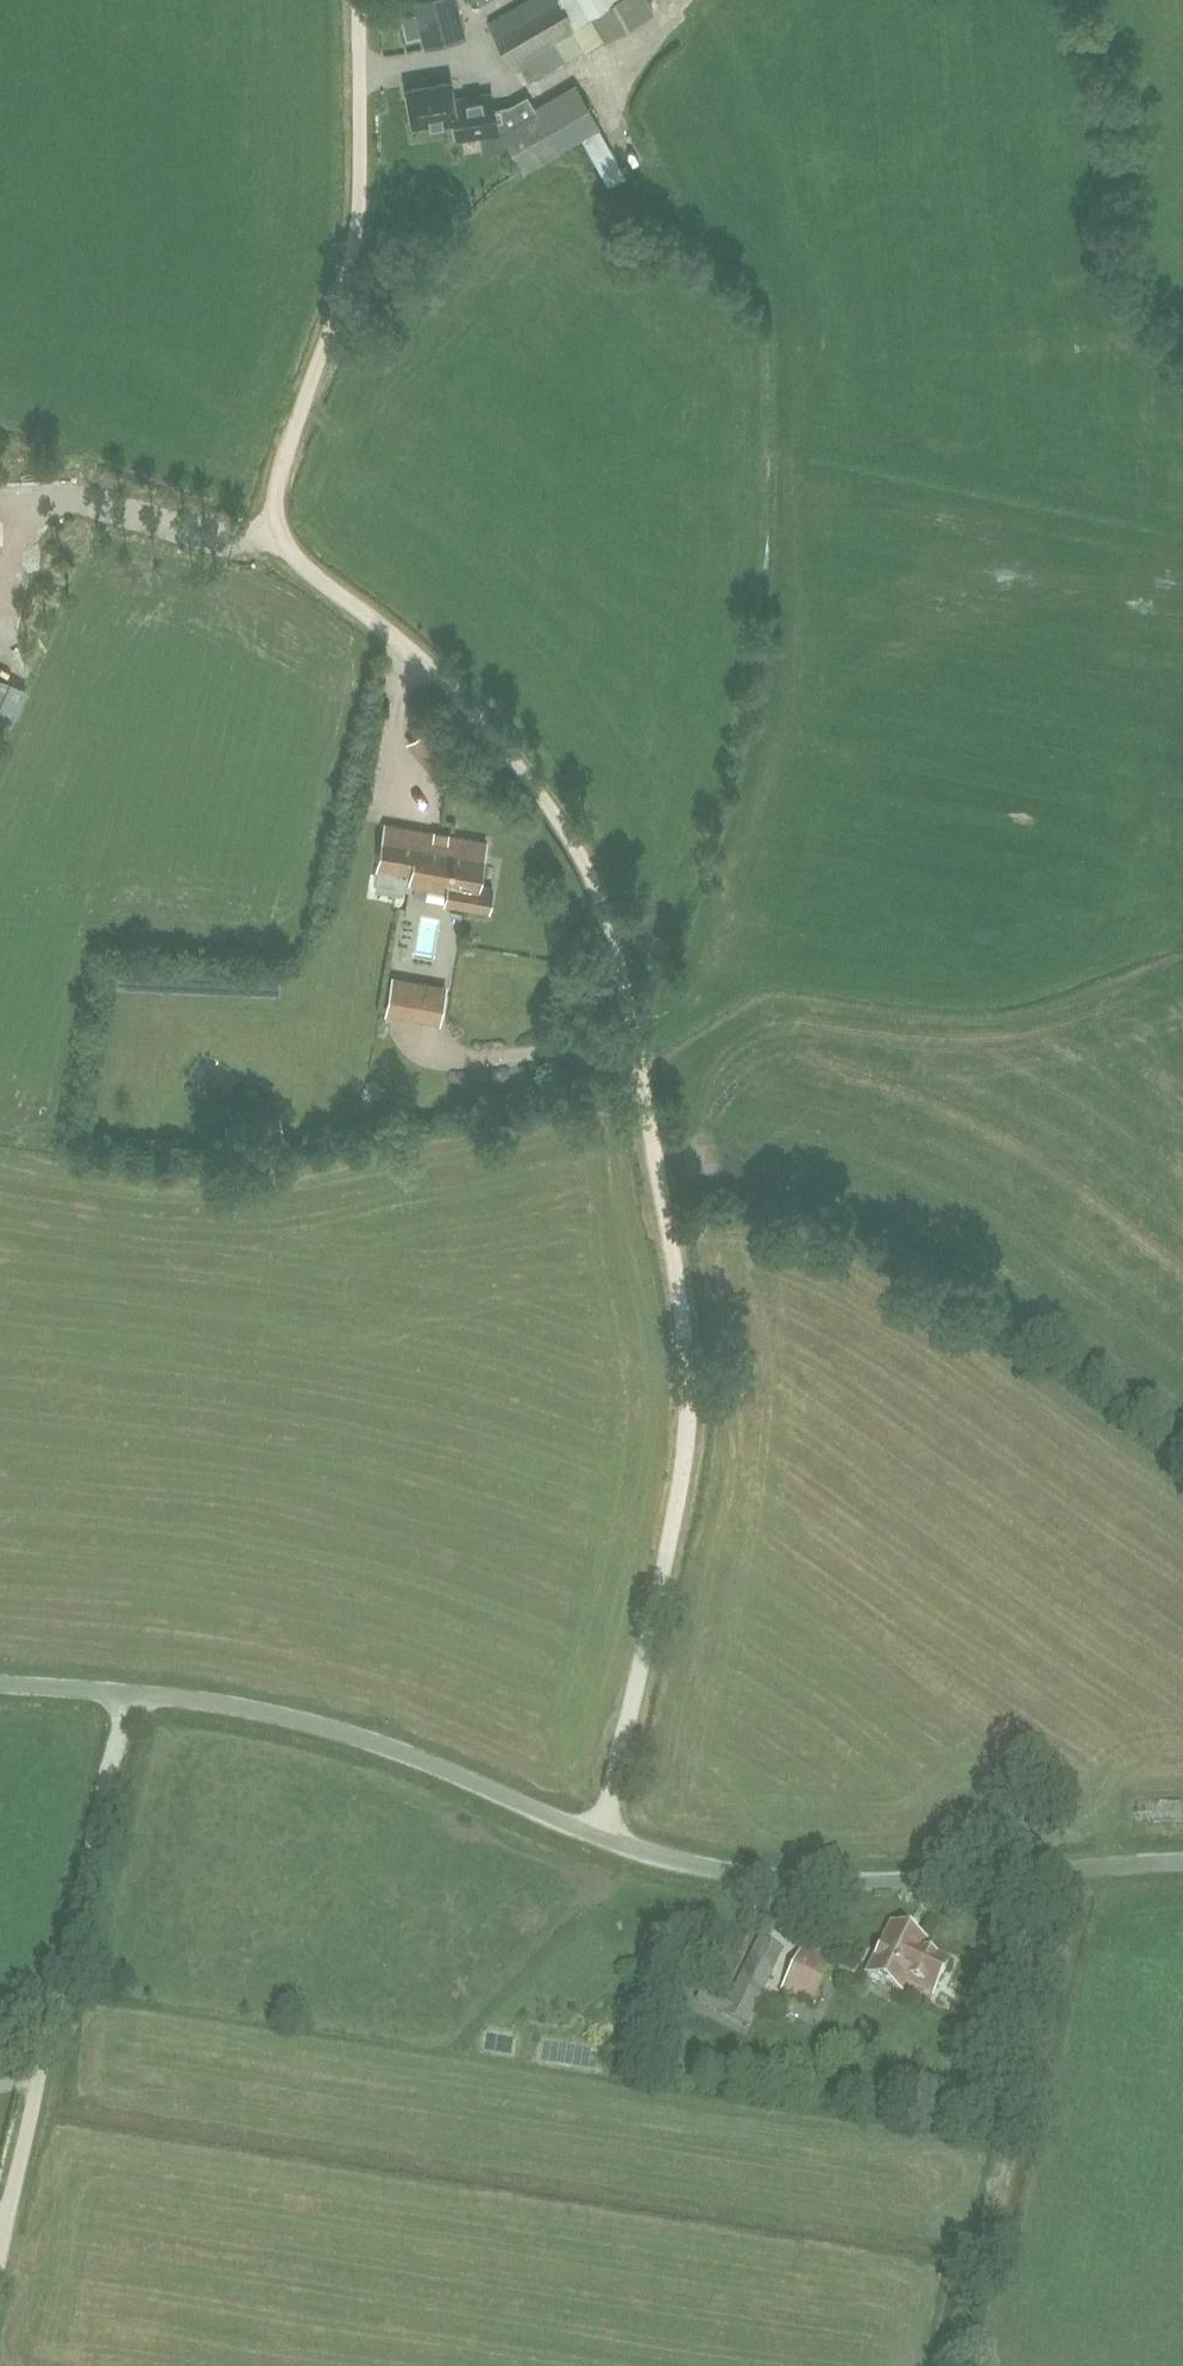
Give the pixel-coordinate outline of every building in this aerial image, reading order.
[(465,39),(455,0),(417,0),(412,1),(424,49),(465,39)] [(488,21),(514,67),(520,64),(529,80),(604,37),(605,39),(654,11),(648,0),(525,0),(488,21)] [(432,123),(455,120),(458,138),(497,132),(491,94),(453,100),(451,83),(411,89),(416,124),(432,121),(432,123)] [(536,111),(501,132),(524,172),(575,143),(591,134),(601,129),(601,128),(577,84),(535,107),(534,108),(536,111)] [(9,683),(0,679),(0,702),(9,683)] [(378,869),(376,880),(410,886),(410,883),(428,886),(448,890),(446,901),(446,902),(489,910),(493,887),(479,885),(486,842),(386,824),(378,869)] [(441,1021),(445,994),(392,985),(387,1011),(441,1021)] [(921,1948),(925,1942),(892,1926),(868,1975),(900,1991),(906,1980),(933,1994),(949,1962),(921,1948)] [(743,1958),(726,1949),(714,1975),(731,1983),(743,1958)] [(815,2005),(835,1965),(802,1949),(782,1989),(815,2005)] [(731,1996),(730,1997),(731,1997),(754,2008),(771,1974),(747,1962),(731,1996)] [(730,1997),(731,1996),(705,1984),(697,2001),(723,2014),(731,1997),(730,1997)]
